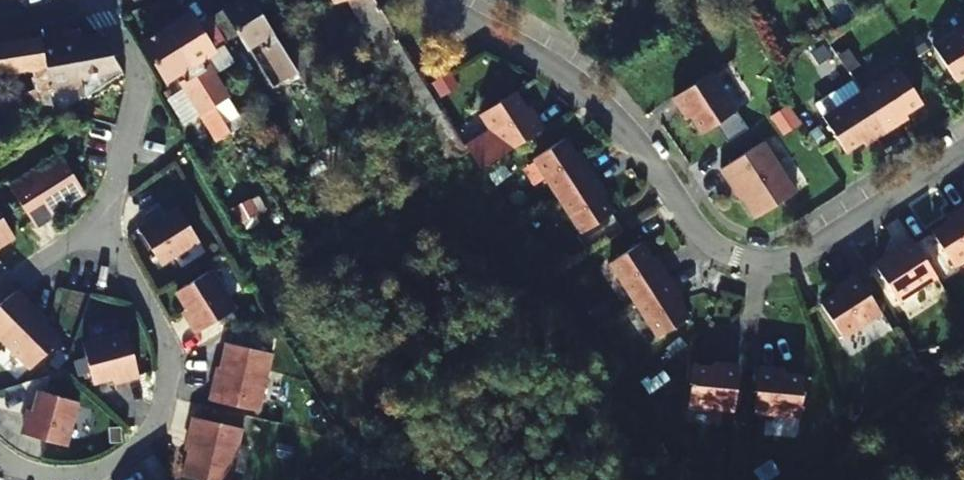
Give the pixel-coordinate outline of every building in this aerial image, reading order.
[(250,0),(239,0),(212,18),(227,42),(237,35),(244,45),(258,37),(264,47),(260,50),(281,83),(297,73),(285,54),(273,36),(250,0)] [(227,42),(212,18),(198,27),(193,19),(170,35),(216,107),(233,95),(215,66),(209,71),(202,59),(227,42)] [(932,45),(955,80),(963,74),(963,25),(932,45)] [(273,36),(285,54),(296,47),(285,28),(273,36)] [(121,71),(98,32),(57,39),(56,33),(40,36),(49,75),(52,89),(83,82),(85,96),(121,71)] [(199,119),(203,115),(216,107),(170,35),(147,50),(168,84),(179,77),(184,87),(180,90),(199,119)] [(33,69),(46,122),(58,115),(52,89),(49,75),(40,36),(0,42),(0,73),(33,69)] [(921,102),(899,67),(861,92),(886,131),(899,122),(896,118),(921,102)] [(738,109),(712,71),(674,97),(682,110),(687,107),(703,132),(738,109)] [(886,131),(861,92),(822,116),(845,151),(870,135),(873,139),(886,131)] [(531,118),(514,93),(480,115),(504,153),(543,128),(535,115),(531,118)] [(787,104),(769,115),(781,134),(799,123),(787,104)] [(216,107),(203,115),(212,130),(225,121),(216,107)] [(580,163),(564,139),(534,158),(558,196),(593,173),(584,160),(580,163)] [(796,191),(763,141),(720,169),(728,182),(731,180),(756,217),(796,191)] [(88,199),(62,158),(12,189),(39,234),(52,225),(50,222),(88,199)] [(601,186),(593,173),(558,196),(582,233),(612,213),(597,189),(601,186)] [(233,211),(240,222),(258,210),(251,199),(233,211)] [(954,212),(957,216),(932,232),(954,267),(963,261),(963,206),(954,212)] [(200,244),(180,213),(156,228),(153,224),(139,232),(162,268),(200,244)] [(0,214),(0,254),(18,243),(0,214)] [(937,278),(912,239),(899,247),(902,252),(877,268),(899,302),(937,278)] [(657,267),(641,243),(610,262),(635,300),(670,277),(661,264),(657,267)] [(882,314),(857,275),(844,283),(846,287),(821,304),(844,338),(882,314)] [(232,314),(209,276),(177,295),(192,320),(188,323),(196,337),(232,314)] [(678,290),(670,277),(635,300),(659,337),(689,317),(673,293),(678,290)] [(44,321),(33,309),(2,340),(34,372),(61,345),(40,325),(44,321)] [(137,378),(126,335),(82,347),(92,384),(120,376),(121,382),(137,378)] [(273,357),(226,346),(215,389),(212,388),(208,403),(259,415),(273,357)] [(734,412),(739,365),(723,364),(722,369),(693,366),(689,407),(734,412)] [(774,369),(759,367),(754,413),(800,418),(804,377),(774,374),(774,369)] [(79,402),(43,392),(36,420),(30,419),(26,434),(67,446),(79,402)] [(192,420),(189,435),(192,436),(182,479),(185,479),(231,479),(243,432),(192,420)]
